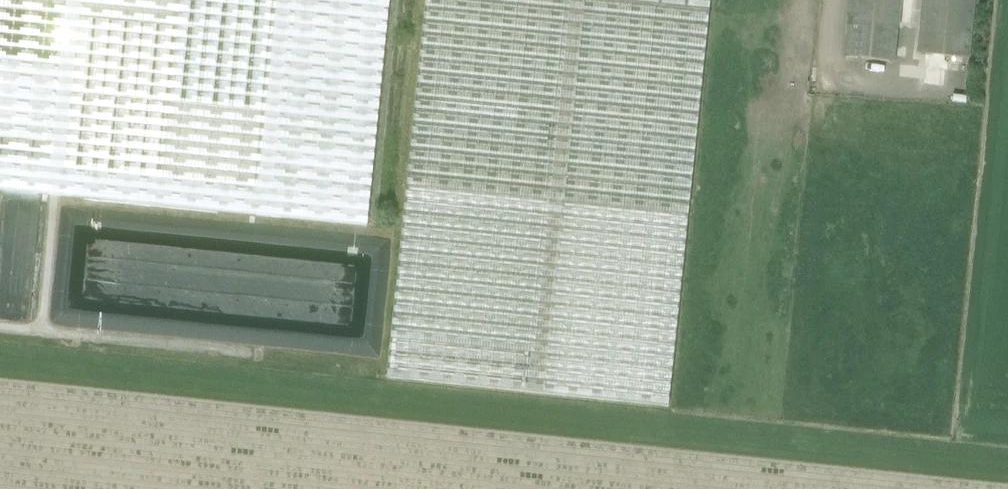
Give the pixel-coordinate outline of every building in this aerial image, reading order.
[(367,227),(389,0),(0,0),(0,191),(367,227)] [(388,379),(670,407),(711,0),(426,0),(388,379)] [(848,24),(845,56),(897,61),(901,29),(903,0),(851,0),(848,24)] [(917,53),(948,57),(968,60),(974,12),(976,0),(922,0),(917,53)]
